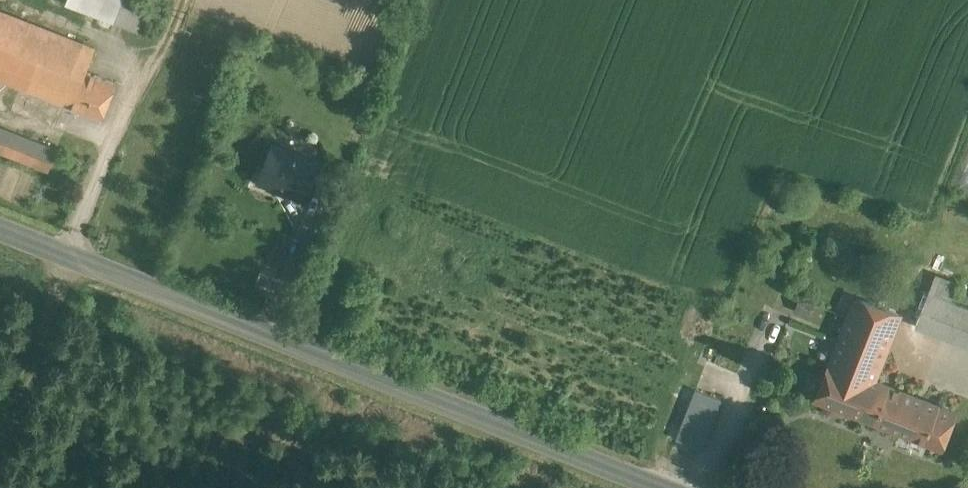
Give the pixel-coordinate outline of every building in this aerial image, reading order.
[(66,3),(113,21),(122,0),(67,0),(66,3)] [(126,0),(122,0),(113,21),(138,30),(147,8),(126,0)] [(0,11),(0,38),(39,53),(85,71),(86,71),(95,48),(0,11)] [(0,38),(0,77),(26,87),(39,53),(0,38)] [(85,71),(39,53),(26,87),(72,105),(85,71)] [(86,71),(85,71),(72,105),(103,117),(116,83),(86,71)] [(0,128),(0,152),(49,171),(57,150),(0,128)] [(317,162),(274,145),(260,179),(303,197),(317,162)] [(957,285),(935,277),(929,292),(951,301),(957,285)] [(929,292),(917,321),(967,342),(967,307),(951,301),(929,292)] [(857,298),(841,341),(830,337),(827,347),(837,351),(831,365),(830,365),(817,399),(878,422),(891,388),(872,381),(898,314),(857,298)] [(956,414),(891,388),(878,422),(943,448),(956,414)] [(722,400),(696,390),(676,438),(703,449),(722,400)]
